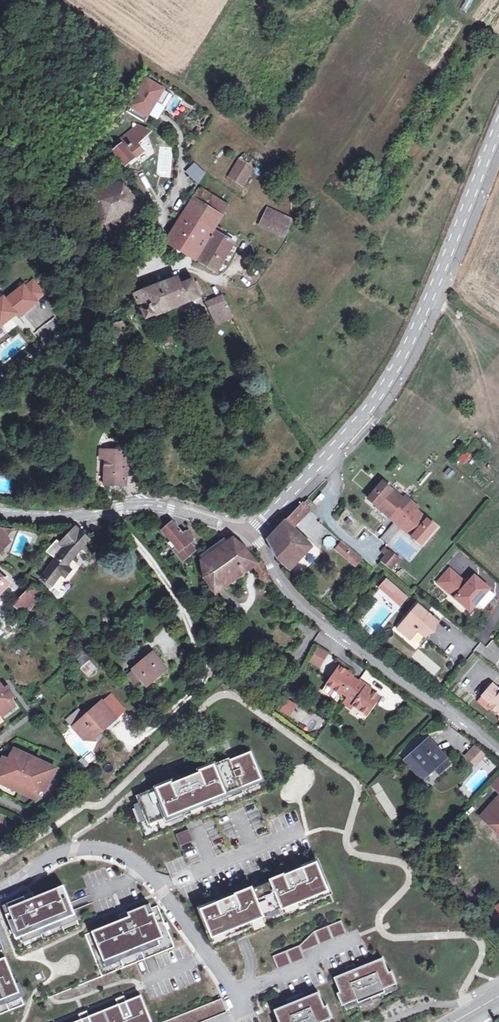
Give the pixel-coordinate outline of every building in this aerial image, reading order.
[(147,80),(126,112),(136,119),(140,113),(146,117),(156,103),(162,107),(170,95),(147,80)] [(136,119),(143,123),(146,117),(140,113),(136,119)] [(145,151),(138,144),(140,143),(144,129),(131,122),(132,128),(115,145),(118,149),(115,152),(126,167),(145,151)] [(163,140),(161,143),(171,153),(175,149),(165,139),(163,140)] [(171,153),(161,143),(154,150),(163,160),(171,153)] [(229,177),(243,186),(253,168),(240,159),(229,177)] [(185,171),(191,176),(200,167),(195,162),(185,171)] [(191,176),(198,184),(205,173),(200,167),(191,176)] [(95,199),(100,211),(132,197),(124,186),(95,199)] [(200,188),(193,200),(207,209),(213,197),(200,188)] [(132,197),(100,211),(105,222),(139,207),(132,197)] [(207,209),(193,200),(185,213),(168,240),(197,258),(214,231),(228,207),(213,197),(207,209)] [(139,207),(105,222),(112,238),(140,226),(141,228),(147,225),(139,207)] [(279,224),(280,221),(275,218),(274,221),(270,229),(285,237),(287,232),(289,229),(279,224)] [(290,226),(280,221),(279,224),(289,229),(290,226)] [(217,272),(235,243),(216,232),(199,260),(217,272)] [(204,294),(200,285),(199,285),(197,282),(194,283),(189,273),(160,285),(136,295),(148,319),(172,309),(204,294)] [(2,328),(18,315),(20,318),(39,304),(26,287),(8,301),(5,298),(0,303),(0,326),(2,328)] [(213,313),(228,306),(223,296),(208,304),(213,313)] [(228,306),(213,313),(218,324),(234,316),(228,306)] [(103,406),(109,418),(117,414),(111,402),(103,406)] [(105,459),(105,484),(127,486),(127,471),(126,450),(105,450),(101,449),(101,459),(102,459),(105,459)] [(391,513),(388,516),(401,527),(403,524),(415,534),(412,537),(421,544),(435,526),(415,510),(417,507),(405,497),(403,499),(383,482),(368,499),(377,506),(379,504),(391,513)] [(303,503),(285,521),(293,529),(311,510),(303,503)] [(379,504),(377,506),(388,516),(391,513),(379,504)] [(342,523),(352,526),(354,518),(345,515),(342,523)] [(293,529),(285,521),(269,539),(268,541),(277,558),(290,571),(313,547),(293,529)] [(202,548),(190,533),(188,531),(183,535),(173,523),(163,531),(177,548),(175,551),(183,561),(195,552),(196,551),(197,552),(202,548)] [(403,524),(401,527),(412,537),(415,534),(403,524)] [(71,554),(87,537),(76,527),(60,545),(64,548),(41,578),(52,587),(62,575),(65,578),(72,570),(68,567),(75,557),(71,554)] [(326,534),(321,543),(331,548),(336,540),(326,534)] [(6,536),(0,542),(0,550),(2,553),(12,543),(6,536)] [(90,540),(87,537),(71,554),(75,557),(90,540)] [(254,567),(258,565),(246,549),(234,538),(202,562),(204,578),(212,588),(207,590),(213,605),(222,603),(216,594),(254,567)] [(342,542),(336,549),(350,560),(356,554),(342,542)] [(386,548),(377,560),(390,570),(399,558),(386,548)] [(261,562),(258,565),(254,567),(256,571),(264,568),(261,562)] [(268,574),(264,568),(256,571),(262,583),(271,580),(268,574)] [(442,588),(454,575),(449,570),(436,582),(442,588)] [(3,591),(9,584),(0,575),(0,594),(3,591)] [(454,575),(442,588),(468,611),(488,589),(473,575),(465,584),(454,575)] [(197,582),(193,577),(186,581),(192,592),(199,588),(197,582)] [(376,587),(399,606),(407,597),(385,577),(376,587)] [(25,616),(32,607),(43,594),(33,586),(22,596),(14,606),(24,615),(25,616)] [(51,598),(45,605),(48,608),(54,601),(51,598)] [(396,630),(408,640),(416,631),(424,638),(436,622),(415,605),(405,618),(406,622),(401,623),(396,630)] [(24,615),(14,606),(6,616),(16,624),(24,615)] [(32,607),(25,616),(36,626),(40,621),(42,622),(46,618),(32,607)] [(99,648),(92,640),(73,657),(69,660),(75,666),(76,665),(88,678),(98,669),(88,658),(99,648)] [(319,668),(328,651),(315,645),(307,662),(319,668)] [(134,685),(140,680),(146,686),(167,669),(153,653),(126,676),(134,685)] [(369,715),(381,696),(369,688),(370,686),(360,679),(359,681),(354,677),(355,675),(342,667),(328,687),(342,696),(343,693),(348,696),(343,704),(354,710),(356,707),(369,715)] [(491,683),(481,695),(490,703),(487,706),(498,716),(498,690),(491,683)] [(0,686),(0,688),(2,691),(8,699),(13,695),(7,687),(4,689),(2,685),(0,686)] [(6,706),(10,702),(8,699),(2,691),(0,689),(0,715),(8,709),(6,706)] [(279,712),(290,717),(297,704),(285,699),(279,712)] [(10,702),(6,706),(8,709),(0,715),(2,718),(17,707),(12,701),(10,702)] [(82,719),(85,722),(75,730),(84,740),(95,741),(96,733),(102,727),(104,729),(117,718),(102,702),(82,719)] [(82,719),(73,727),(75,730),(85,722),(82,719)] [(429,741),(411,757),(412,758),(407,762),(421,779),(426,774),(427,774),(434,768),(440,775),(450,765),(445,758),(443,756),(429,741)] [(463,755),(473,766),(485,755),(475,744),(463,755)] [(51,781),(56,770),(13,750),(9,759),(7,764),(2,774),(1,777),(6,780),(5,783),(13,787),(20,790),(29,794),(31,791),(36,794),(38,790),(44,778),(51,781)] [(229,759),(190,774),(191,777),(180,781),(179,779),(136,796),(148,825),(261,779),(250,752),(229,761),(229,759)] [(6,758),(4,763),(1,761),(0,763),(0,773),(2,774),(7,764),(9,759),(6,758)] [(0,777),(0,785),(12,790),(13,787),(5,783),(6,780),(1,777),(0,777)] [(44,793),(51,781),(44,778),(38,790),(44,793)] [(29,794),(20,790),(19,794),(33,800),(36,794),(31,791),(29,794)] [(481,817),(490,826),(498,834),(498,799),(481,817)] [(176,832),(181,849),(192,846),(188,829),(176,832)] [(196,851),(195,851),(192,842),(183,845),(188,863),(199,860),(196,851)] [(327,889),(316,861),(302,867),(302,868),(284,875),(284,874),(269,880),(271,883),(252,890),(251,888),(234,894),(235,896),(217,903),(216,902),(200,908),(211,936),(327,889)] [(74,915),(62,886),(25,901),(23,897),(2,906),(16,939),(74,915)] [(494,923),(498,920),(498,901),(485,910),(494,923)] [(149,904),(127,913),(129,917),(92,932),(103,961),(163,937),(149,904)] [(347,934),(341,920),(314,932),(299,945),(272,956),(278,971),(305,960),(302,952),(347,934)] [(5,958),(0,960),(0,1000),(19,993),(5,958)] [(388,973),(383,959),(356,970),(354,965),(346,968),(347,972),(334,978),(339,993),(337,994),(342,1007),(354,1002),(357,1009),(362,1007),(361,1003),(386,993),(384,990),(395,986),(396,989),(397,989),(391,972),(388,973)] [(318,992),(305,997),(303,993),(287,999),(289,1004),(274,1010),(278,1021),(323,1021),(326,1021),(327,1021),(329,1021),(328,1020),(332,1018),(327,1005),(324,1006),(318,992)] [(140,996),(125,1002),(131,1016),(124,1019),(118,1006),(89,1017),(91,1021),(151,1021),(140,996)] [(221,999),(163,1021),(202,1021),(227,1012),(221,999)]
